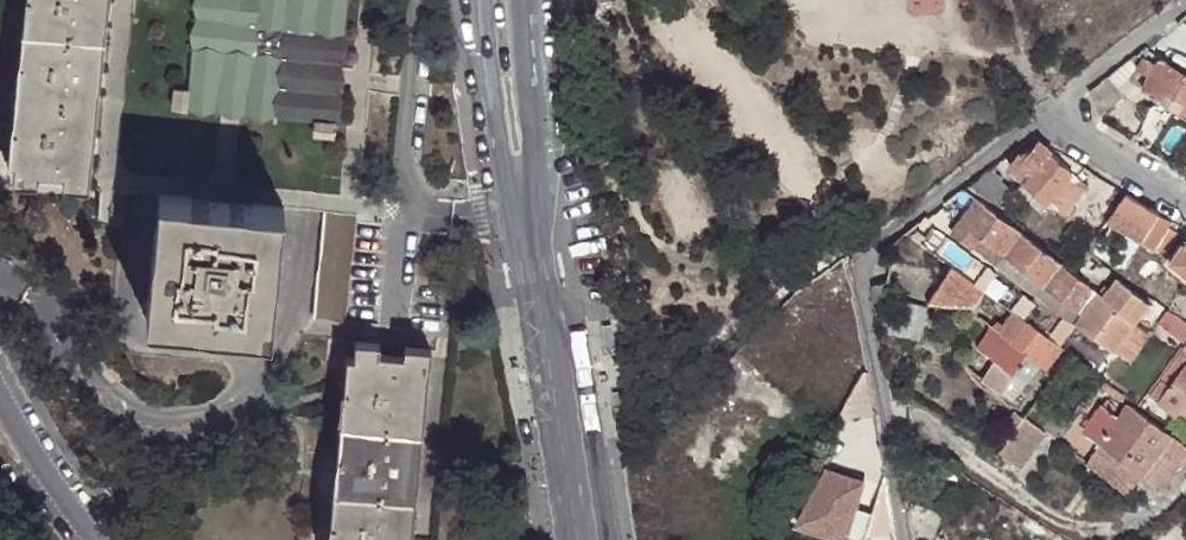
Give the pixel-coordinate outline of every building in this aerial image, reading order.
[(7,155),(15,156),(13,172),(36,175),(37,165),(63,167),(62,178),(88,181),(92,146),(93,131),(99,80),(102,64),(105,13),(107,0),(23,0),(7,155)] [(184,99),(222,104),(234,106),(245,107),(319,117),(334,118),(338,86),(339,78),(340,67),(349,0),(332,0),(322,100),(204,87),(213,0),(196,0),(196,3),(194,14),(185,82),(184,99)] [(204,87),(322,100),(332,0),(213,0),(204,87)] [(1150,53),(1144,49),(1126,65),(1131,77),(1140,69),(1150,53)] [(1152,77),(1162,62),(1150,53),(1140,69),(1152,77)] [(1162,62),(1152,77),(1148,85),(1185,108),(1185,77),(1162,62)] [(1131,77),(1126,65),(1110,77),(1119,89),(1131,77)] [(1093,89),(1098,115),(1124,96),(1119,89),(1110,77),(1093,89)] [(174,100),(184,99),(185,82),(175,82),(174,100)] [(1148,85),(1144,90),(1185,116),(1185,108),(1148,85)] [(334,118),(319,117),(318,130),(333,131),(334,118)] [(1040,147),(1063,167),(1071,160),(1046,145),(1040,147)] [(1026,161),(1016,172),(1064,214),(1087,188),(1063,167),(1040,147),(1026,161)] [(1015,150),(1004,159),(1016,172),(1026,161),(1015,150)] [(285,202),(159,188),(146,313),(272,328),(285,202)] [(1159,214),(1126,193),(1107,222),(1140,242),(1150,229),(1159,214)] [(966,200),(958,195),(943,206),(956,214),(966,200)] [(1021,236),(978,204),(957,235),(999,265),(1006,256),(1021,236)] [(357,210),(325,207),(314,314),(346,318),(357,210)] [(1172,222),(1159,214),(1150,229),(1171,242),(1177,233),(1168,228),(1172,222)] [(1063,266),(1021,236),(1006,256),(999,265),(1040,296),(1046,285),(1063,266)] [(949,239),(936,258),(945,265),(962,275),(964,273),(971,263),(973,264),(976,258),(949,239)] [(1185,274),(1185,246),(1173,264),(1185,274)] [(992,278),(973,264),(971,263),(964,273),(984,287),(992,278)] [(962,275),(945,265),(920,302),(965,304),(978,288),(973,283),(962,275)] [(1063,266),(1046,285),(1040,296),(1078,324),(1084,313),(1100,292),(1063,266)] [(1084,313),(1078,324),(1134,366),(1154,338),(1140,328),(1154,309),(1116,282),(1106,296),(1100,292),(1084,313)] [(1023,320),(1036,306),(1023,295),(1011,311),(1017,315),(1023,320)] [(1161,326),(1184,344),(1185,342),(1185,321),(1171,311),(1161,326)] [(1023,320),(1017,315),(1002,334),(1031,355),(1046,366),(1061,348),(1023,320)] [(1031,355),(1002,334),(995,329),(979,351),(994,363),(1014,378),(1031,355)] [(407,342),(406,351),(383,348),(382,338),(358,336),(355,352),(349,352),(329,539),(415,539),(415,537),(416,528),(418,513),(424,462),(424,446),(430,394),(432,378),(435,345),(407,342)] [(1162,398),(1185,364),(1179,360),(1155,393),(1162,398)] [(1014,378),(994,363),(980,383),(1002,398),(1014,378)] [(1185,403),(1185,363),(1185,364),(1162,398),(1157,403),(1176,416),(1185,403)] [(867,368),(839,420),(876,418),(867,368)] [(1119,399),(1124,392),(1105,379),(1100,385),(1119,399)] [(1102,444),(1120,457),(1164,488),(1183,463),(1163,448),(1170,439),(1126,406),(1117,419),(1110,414),(1115,408),(1104,400),(1083,429),(1102,444)] [(1176,416),(1185,422),(1185,403),(1176,416)] [(1026,417),(1001,452),(1021,466),(1047,431),(1026,417)] [(1110,471),(1120,457),(1102,444),(1092,457),(1110,471)] [(830,470),(799,528),(835,539),(869,539),(873,527),(857,522),(869,484),(830,470)]
